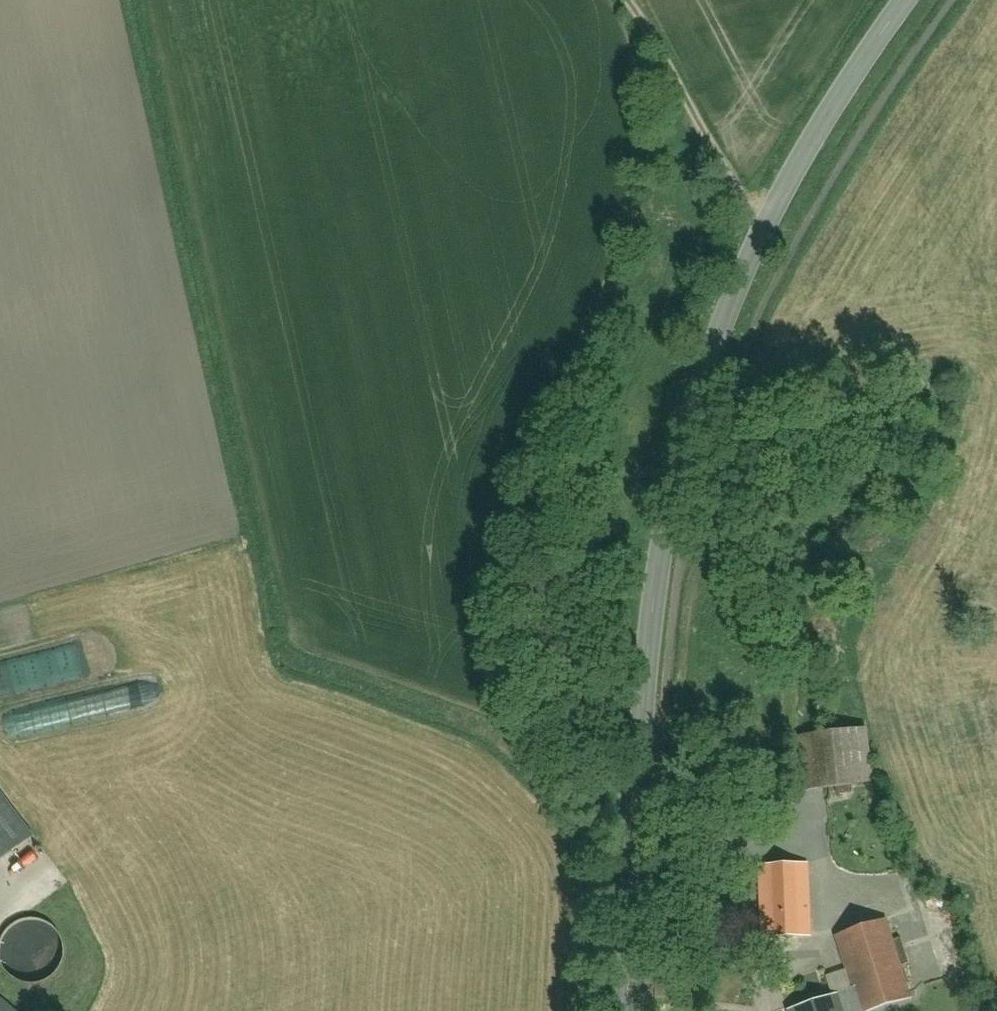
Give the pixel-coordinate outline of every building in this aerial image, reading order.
[(802,792),(859,785),(853,731),(795,738),(802,792)] [(26,842),(0,806),(0,861),(26,842)] [(767,939),(811,936),(806,863),(762,866),(767,939)] [(861,1010),(907,1010),(876,919),(835,933),(861,1010)] [(0,950),(0,965),(3,974),(10,982),(20,988),(30,990),(41,989),(51,984),(59,977),(64,967),(65,956),(63,946),(58,936),(50,929),(40,925),(29,924),(18,927),(9,933),(2,942),(0,950)] [(0,999),(0,1010),(14,1010),(0,999)] [(837,1001),(806,1010),(840,1010),(837,1001)]
